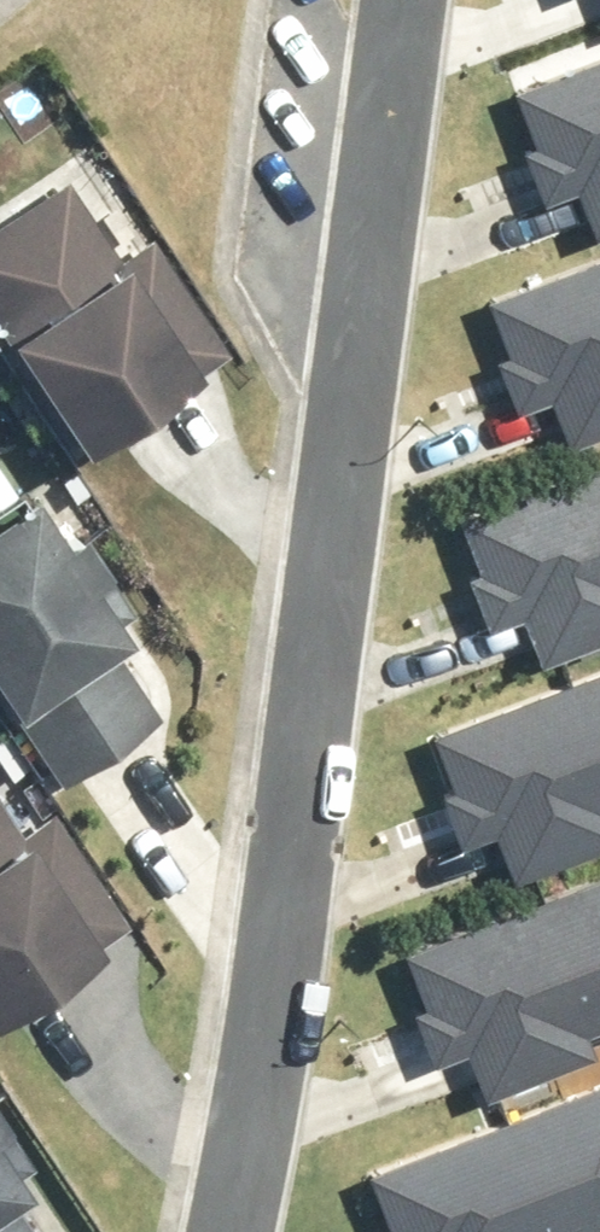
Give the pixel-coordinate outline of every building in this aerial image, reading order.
[(507,87),(527,141),(515,146),(536,199),(569,187),(585,231),(599,225),(599,52),(507,87)] [(179,373),(184,380),(225,354),(148,235),(116,255),(65,177),(0,218),(0,333),(71,443),(179,373)] [(481,297),(501,351),(489,356),(509,409),(542,397),(559,441),(599,425),(599,252),(481,297)] [(453,516),(473,568),(462,573),(482,626),(516,613),(533,658),(599,632),(599,458),(453,516)] [(0,503),(0,700),(54,781),(157,713),(107,638),(118,631),(112,621),(128,610),(73,527),(57,538),(23,488),(0,503)] [(424,731),(444,782),(432,787),(453,840),(487,827),(504,872),(599,835),(599,663),(424,731)] [(126,921),(52,808),(18,831),(0,803),(0,1002),(126,921)] [(397,950),(418,1002),(406,1007),(427,1060),(460,1047),(478,1092),(588,1050),(580,1030),(599,1022),(599,871),(397,950)] [(361,1171),(381,1221),(369,1226),(372,1231),(588,1231),(599,1227),(599,1078),(361,1171)] [(7,1192),(19,1185),(12,1173),(28,1163),(0,1120),(0,1231),(33,1231),(7,1192)]
